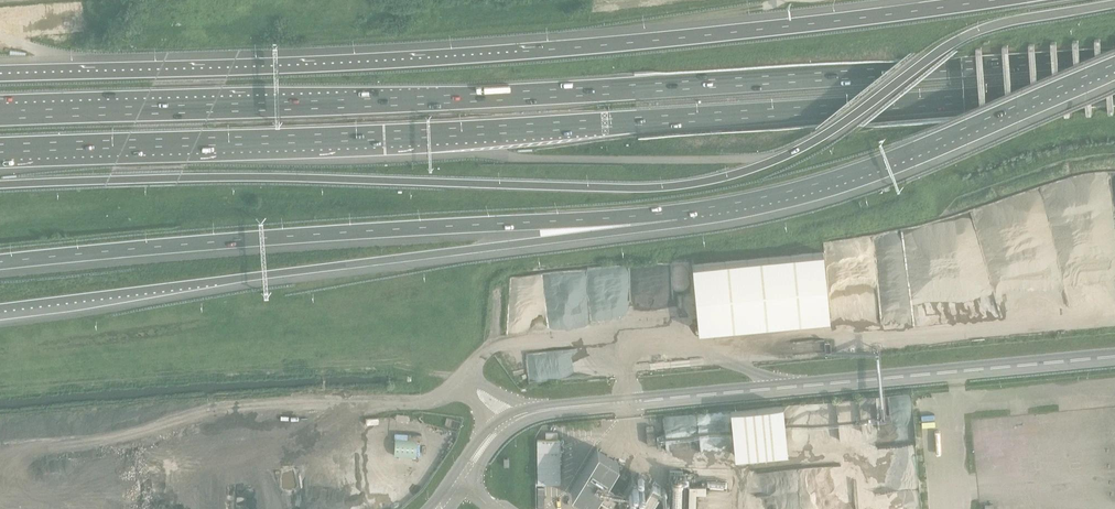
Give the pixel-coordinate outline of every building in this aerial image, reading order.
[(825,248),(693,259),(698,325),(830,314),(825,248)] [(784,402),(731,406),(734,452),(787,447),(784,402)] [(655,443),(653,426),(646,427),(647,444),(655,443)] [(418,437),(395,435),(393,455),(416,457),(418,437)] [(560,483),(559,439),(537,439),(537,484),(560,483)] [(596,448),(570,492),(591,504),(617,460),(596,448)] [(598,508),(618,508),(612,505),(617,497),(605,490),(601,496),(605,498),(598,508)]
